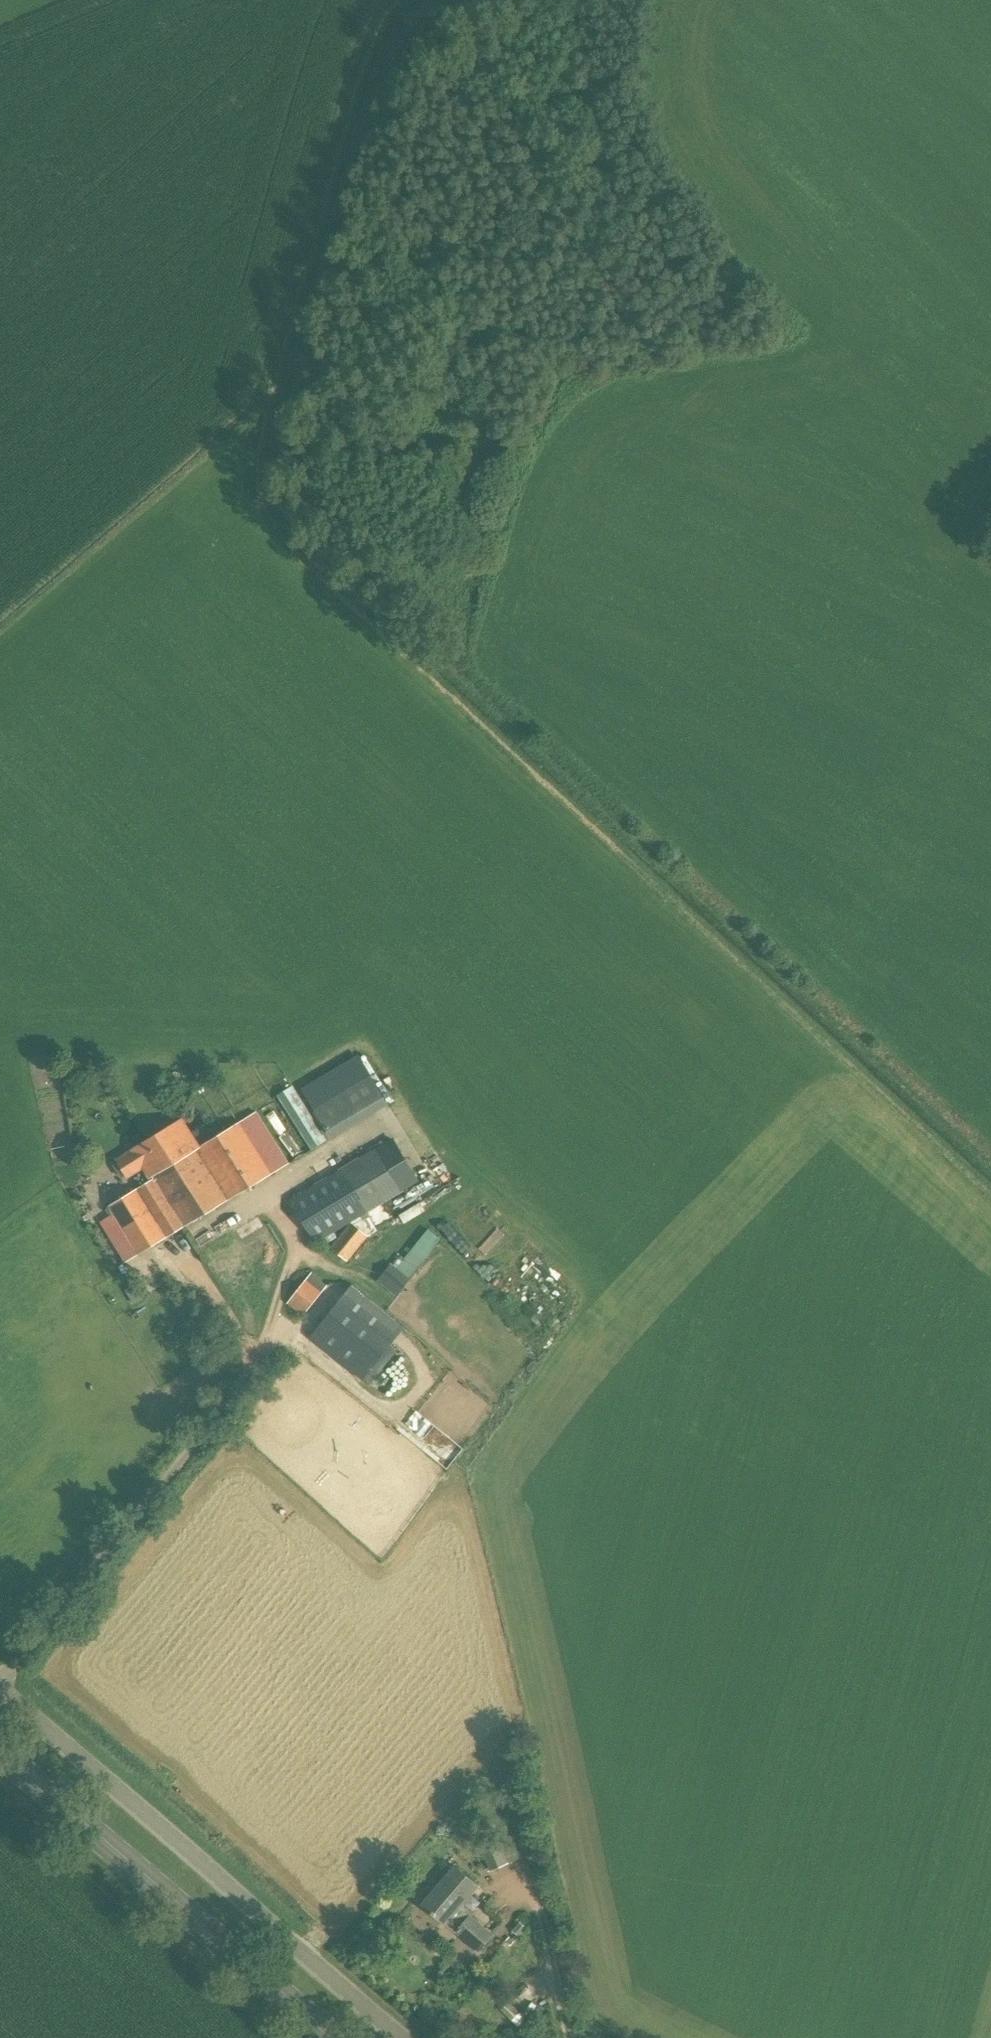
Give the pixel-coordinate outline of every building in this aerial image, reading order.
[(314,1148),(327,1140),(293,1085),(280,1093),(314,1148)] [(331,1138),(360,1121),(343,1091),(314,1108),(331,1138)] [(163,1188),(186,1225),(276,1171),(247,1124),(203,1150),(184,1118),(148,1140),(160,1158),(158,1159),(172,1182),(163,1188)] [(110,1206),(140,1253),(186,1225),(163,1188),(172,1182),(158,1159),(160,1158),(148,1140),(118,1159),(119,1161),(113,1164),(121,1178),(127,1174),(129,1177),(144,1168),(152,1181),(110,1206)] [(341,1168),(290,1199),(317,1245),(368,1213),(341,1168)] [(347,1262),(368,1236),(352,1223),(331,1248),(347,1262)] [(396,1296),(418,1268),(401,1255),(394,1264),(391,1262),(377,1280),(396,1296)] [(312,1271),(286,1303),(302,1316),(328,1284),(312,1271)] [(362,1381),(393,1342),(341,1300),(310,1338),(362,1381)] [(490,1871),(519,1858),(508,1834),(479,1847),(490,1871)] [(468,1916),(457,1907),(477,1884),(455,1865),(422,1903),(444,1922),(448,1918),(459,1927),(455,1931),(477,1951),(492,1934),(469,1915),(468,1916)]
